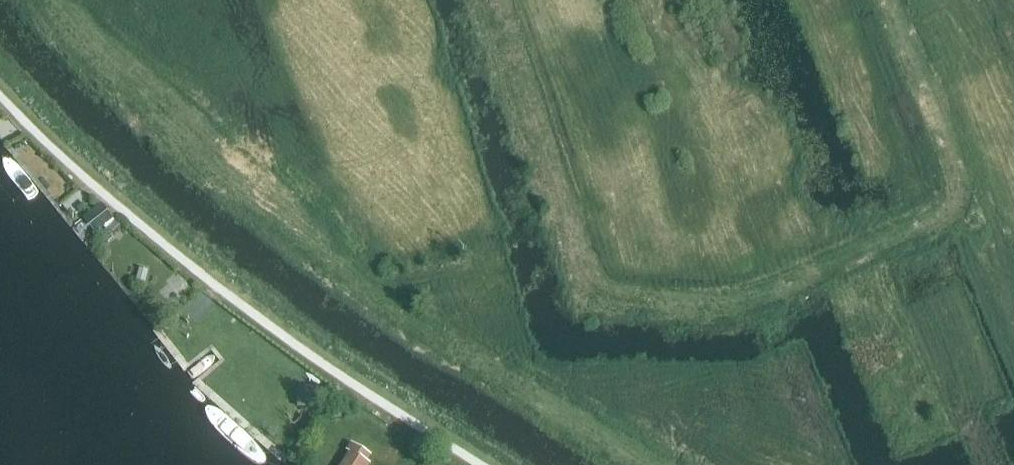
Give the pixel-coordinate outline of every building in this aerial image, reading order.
[(114,219),(101,203),(83,218),(96,234),(114,219)] [(113,235),(122,226),(116,219),(106,229),(109,231),(113,235)] [(105,244),(113,235),(109,231),(101,240),(105,244)] [(149,271),(139,268),(136,281),(145,283),(149,271)] [(328,409),(331,420),(342,418),(339,406),(328,409)] [(351,443),(346,451),(348,453),(340,464),(370,464),(371,464),(367,463),(372,456),(351,443)]
